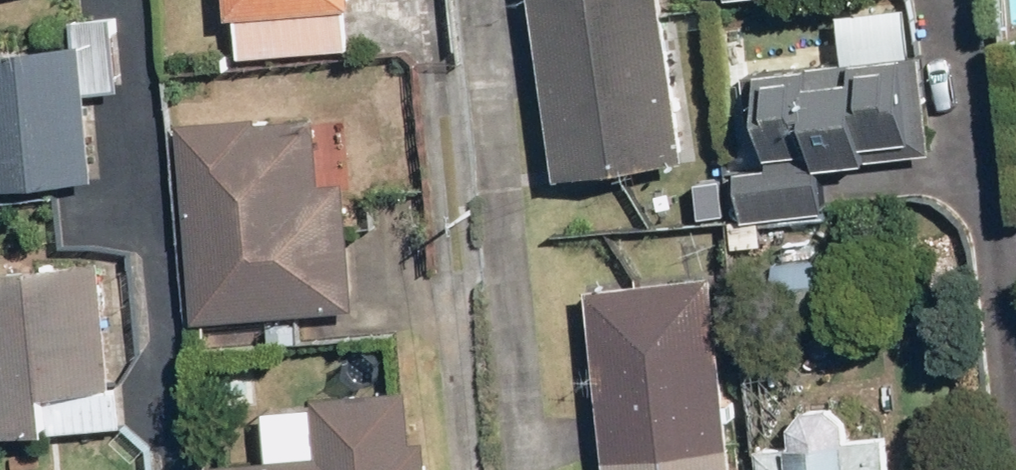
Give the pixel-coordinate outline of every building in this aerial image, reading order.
[(233,17),(240,16),(243,57),(354,48),(351,8),(359,7),(359,0),(231,0),(233,17)] [(548,187),(680,168),(656,0),(521,0),(548,187)] [(101,176),(92,92),(126,88),(118,13),(74,18),(76,41),(0,49),(0,187),(101,176)] [(740,161),(746,218),(827,210),(823,164),(933,153),(923,52),(743,70),(748,117),(764,115),(768,158),(740,161)] [(180,119),(196,324),(359,311),(348,180),(325,182),(320,115),(261,120),(260,113),(180,119)] [(777,259),(783,309),(830,304),(824,254),(777,259)] [(127,423),(123,382),(115,382),(104,260),(0,269),(0,434),(127,423)] [(598,469),(724,469),(703,280),(579,293),(598,469)] [(214,469),(433,469),(430,435),(416,436),(412,386),(316,394),(321,451),(213,460),(214,469)] [(884,434),(847,438),(845,417),(831,406),(808,408),(791,424),(793,445),(762,447),(763,469),(887,469),(884,434)]
